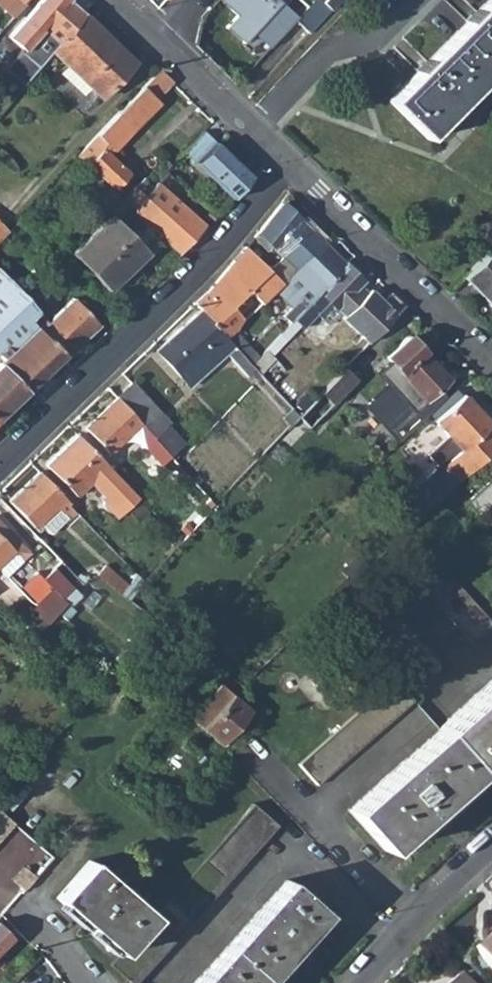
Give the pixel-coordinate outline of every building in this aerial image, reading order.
[(23,0),(0,0),(0,3),(14,16),(26,3),(23,0)] [(81,16),(66,1),(67,0),(39,0),(12,29),(25,42),(6,61),(24,79),(43,56),(50,49),(60,38),(81,16)] [(237,14),(227,25),(246,43),(255,33),(269,47),(298,16),(284,4),(287,0),(223,0),(237,14)] [(476,12),(475,11),(465,21),(467,23),(427,62),(426,61),(416,71),(417,73),(389,101),(427,139),(460,105),(491,72),(491,0),(488,0),(476,12)] [(101,98),(133,63),(82,14),(81,16),(60,38),(50,49),(101,98)] [(159,69),(77,156),(114,189),(128,173),(109,156),(159,101),(154,97),(170,80),(159,69)] [(202,132),(182,155),(194,165),(213,142),(202,132)] [(251,176),(213,142),(194,165),(232,199),(251,176)] [(177,255),(204,227),(158,183),(145,197),(132,211),(131,213),(177,255)] [(145,197),(135,187),(122,201),(132,211),(145,197)] [(324,246),(325,245),(281,204),(276,210),(272,216),(259,232),(258,232),(273,247),(281,255),(286,260),(297,271),(324,246)] [(72,253),(109,289),(147,251),(111,214),(72,253)] [(325,245),(324,246),(297,271),(286,281),(295,289),(303,297),(283,318),(289,324),(345,265),(325,245)] [(244,248),(216,280),(213,283),(209,288),(207,291),(209,294),(208,296),(210,298),(199,308),(226,336),(235,329),(235,328),(237,325),(241,316),(231,304),(249,288),(262,302),(268,297),(283,284),(267,269),(267,268),(245,248),(244,248)] [(467,274),(489,296),(486,300),(491,306),(491,251),(490,250),(467,274)] [(286,281),(297,271),(286,260),(281,255),(267,269),(283,284),(286,281)] [(342,318),(356,333),(368,344),(404,306),(390,293),(383,301),(377,297),(370,289),(360,300),(350,290),(361,280),(345,265),(289,324),(281,332),(259,355),(251,363),(253,366),(254,366),(259,372),(274,357),(272,354),(308,317),(311,320),(316,315),(326,324),(339,312),(343,316),(342,318)] [(29,319),(38,311),(0,268),(0,358),(3,361),(0,364),(0,369),(24,393),(63,356),(39,330),(29,319)] [(361,280),(350,290),(360,300),(370,289),(361,280)] [(100,324),(74,298),(48,322),(39,330),(63,356),(65,358),(100,324)] [(199,308),(156,349),(190,386),(228,352),(239,364),(246,373),(253,366),(251,363),(226,336),(199,308)] [(39,330),(48,322),(38,311),(29,319),(39,330)] [(283,318),(275,326),(281,332),(289,324),(283,318)] [(226,336),(251,363),(259,355),(235,329),(226,336)] [(413,412),(447,379),(406,336),(384,357),(385,358),(377,365),(382,370),(377,374),(413,412)] [(374,362),(362,350),(331,382),(299,416),(298,417),(308,427),(332,404),(339,397),(340,397),(374,362)] [(24,393),(0,369),(0,416),(24,393)] [(167,421),(162,415),(131,383),(116,397),(163,449),(167,453),(169,455),(184,443),(166,423),(167,421)] [(461,394),(434,420),(451,437),(432,455),(457,482),(491,449),(491,427),(461,394)] [(116,397),(85,427),(110,453),(134,429),(142,438),(140,440),(155,456),(163,449),(116,397)] [(308,427),(319,437),(349,406),(340,397),(339,397),(332,404),(308,427)] [(282,419),(289,426),(298,417),(299,416),(292,409),(282,419)] [(298,417),(289,426),(286,429),(295,439),(308,427),(298,417)] [(133,491),(99,456),(77,435),(47,464),(80,499),(86,493),(83,489),(98,474),(130,508),(133,505),(140,499),(133,491)] [(167,453),(163,449),(155,456),(162,463),(170,456),(169,455),(167,453)] [(68,502),(39,472),(9,501),(39,531),(42,528),(49,536),(75,512),(67,503),(68,502)] [(491,479),(466,500),(475,514),(491,499),(491,478),(491,479)] [(220,499),(215,494),(210,499),(215,504),(220,499)] [(133,505),(143,517),(151,510),(140,499),(133,505)] [(204,505),(209,510),(215,504),(210,499),(204,505)] [(30,552),(0,522),(0,564),(13,551),(21,559),(30,552)] [(407,572),(472,644),(491,627),(491,626),(428,553),(407,572)] [(40,595),(45,600),(40,606),(51,617),(58,611),(66,602),(60,596),(70,585),(49,564),(40,574),(36,570),(21,586),(35,600),(40,595)] [(127,599),(134,590),(103,567),(96,576),(97,576),(127,599)] [(40,606),(37,609),(48,620),(51,617),(40,606)] [(21,633),(30,641),(46,623),(37,615),(21,633)] [(413,699),(394,679),(300,764),(318,785),(413,699)] [(214,684),(217,688),(189,717),(219,745),(250,711),(217,680),(214,684)] [(349,809),(385,849),(491,753),(491,680),(349,809)] [(133,982),(139,982),(172,944),(276,824),(252,802),(221,837),(153,915),(145,908),(88,860),(78,872),(56,898),(98,935),(120,955),(112,964),(133,982)] [(16,825),(0,812),(0,843),(16,825)] [(37,878),(26,868),(14,880),(25,890),(37,878)] [(239,935),(218,959),(197,982),(262,982),(322,912),(286,880),(239,935)] [(8,938),(0,929),(0,947),(8,938)] [(476,947),(491,967),(491,934),(476,947)] [(458,975),(448,982),(464,982),(458,975)]
